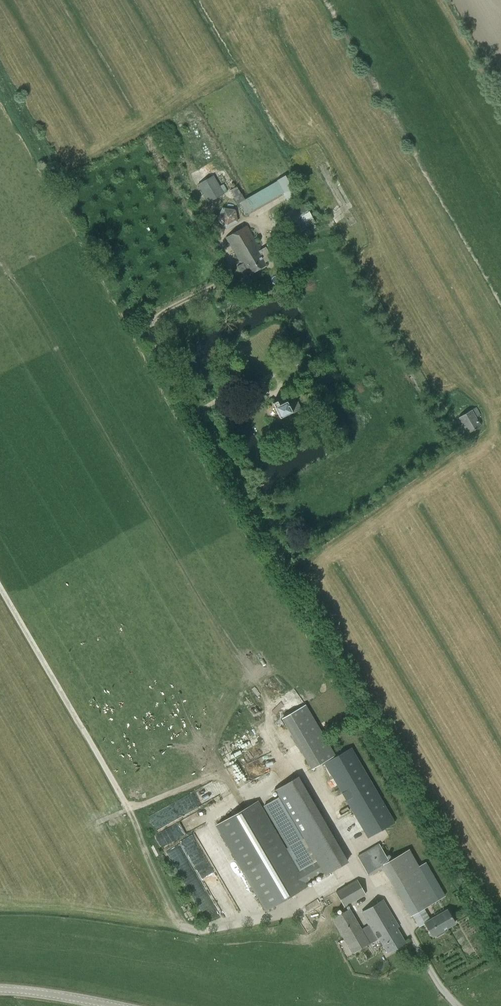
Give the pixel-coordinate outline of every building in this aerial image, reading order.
[(175,170),(187,166),(184,158),(173,162),(175,170)] [(208,203),(224,194),(213,175),(197,185),(208,203)] [(246,216),(284,195),(277,181),(245,200),(241,193),(241,194),(237,187),(230,190),(237,204),(238,204),(244,215),(245,214),(246,216)] [(295,234),(314,223),(304,204),(284,216),(295,234)] [(226,228),(238,222),(235,210),(222,208),(217,220),(226,228)] [(289,225),(285,218),(279,222),(283,228),(289,225)] [(261,250),(246,225),(225,238),(241,264),(237,266),(242,276),(249,272),(250,274),(266,265),(265,263),(272,258),(265,247),(261,250)] [(269,248),(284,240),(280,234),(266,241),(269,248)] [(279,405),(277,401),(272,403),(280,419),(292,412),(293,414),(301,410),(300,406),(296,408),(293,403),(289,406),(286,401),(279,405)] [(467,433),(480,425),(475,418),(480,415),(476,407),(458,418),(467,433)] [(311,769),(335,755),(326,740),(306,705),(282,719),(311,769)] [(351,747),(325,762),(369,837),(395,822),(351,747)] [(243,771),(234,775),(237,782),(246,778),(243,771)] [(217,823),(239,861),(266,908),(307,884),(305,881),(323,870),(325,874),(348,860),(299,774),(275,788),(280,797),(264,805),(300,869),(299,870),(280,838),(257,799),(217,823)] [(214,780),(183,797),(190,810),(221,793),(214,780)] [(168,807),(149,815),(157,833),(158,832),(161,838),(167,835),(163,826),(174,821),(168,807)] [(167,850),(181,880),(186,878),(190,886),(195,883),(193,879),(195,878),(180,844),(167,850)] [(389,861),(378,844),(357,856),(368,874),(380,866),(410,916),(411,915),(418,927),(424,923),(432,936),(455,923),(447,910),(431,920),(424,908),(438,899),(409,849),(389,861)] [(230,862),(255,907),(260,904),(235,859),(230,862)] [(336,892),(344,907),(365,895),(356,880),(336,892)] [(405,942),(396,927),(398,926),(383,899),(361,912),(368,925),(361,929),(349,908),(333,918),(353,952),(378,937),(387,952),(405,942)]
